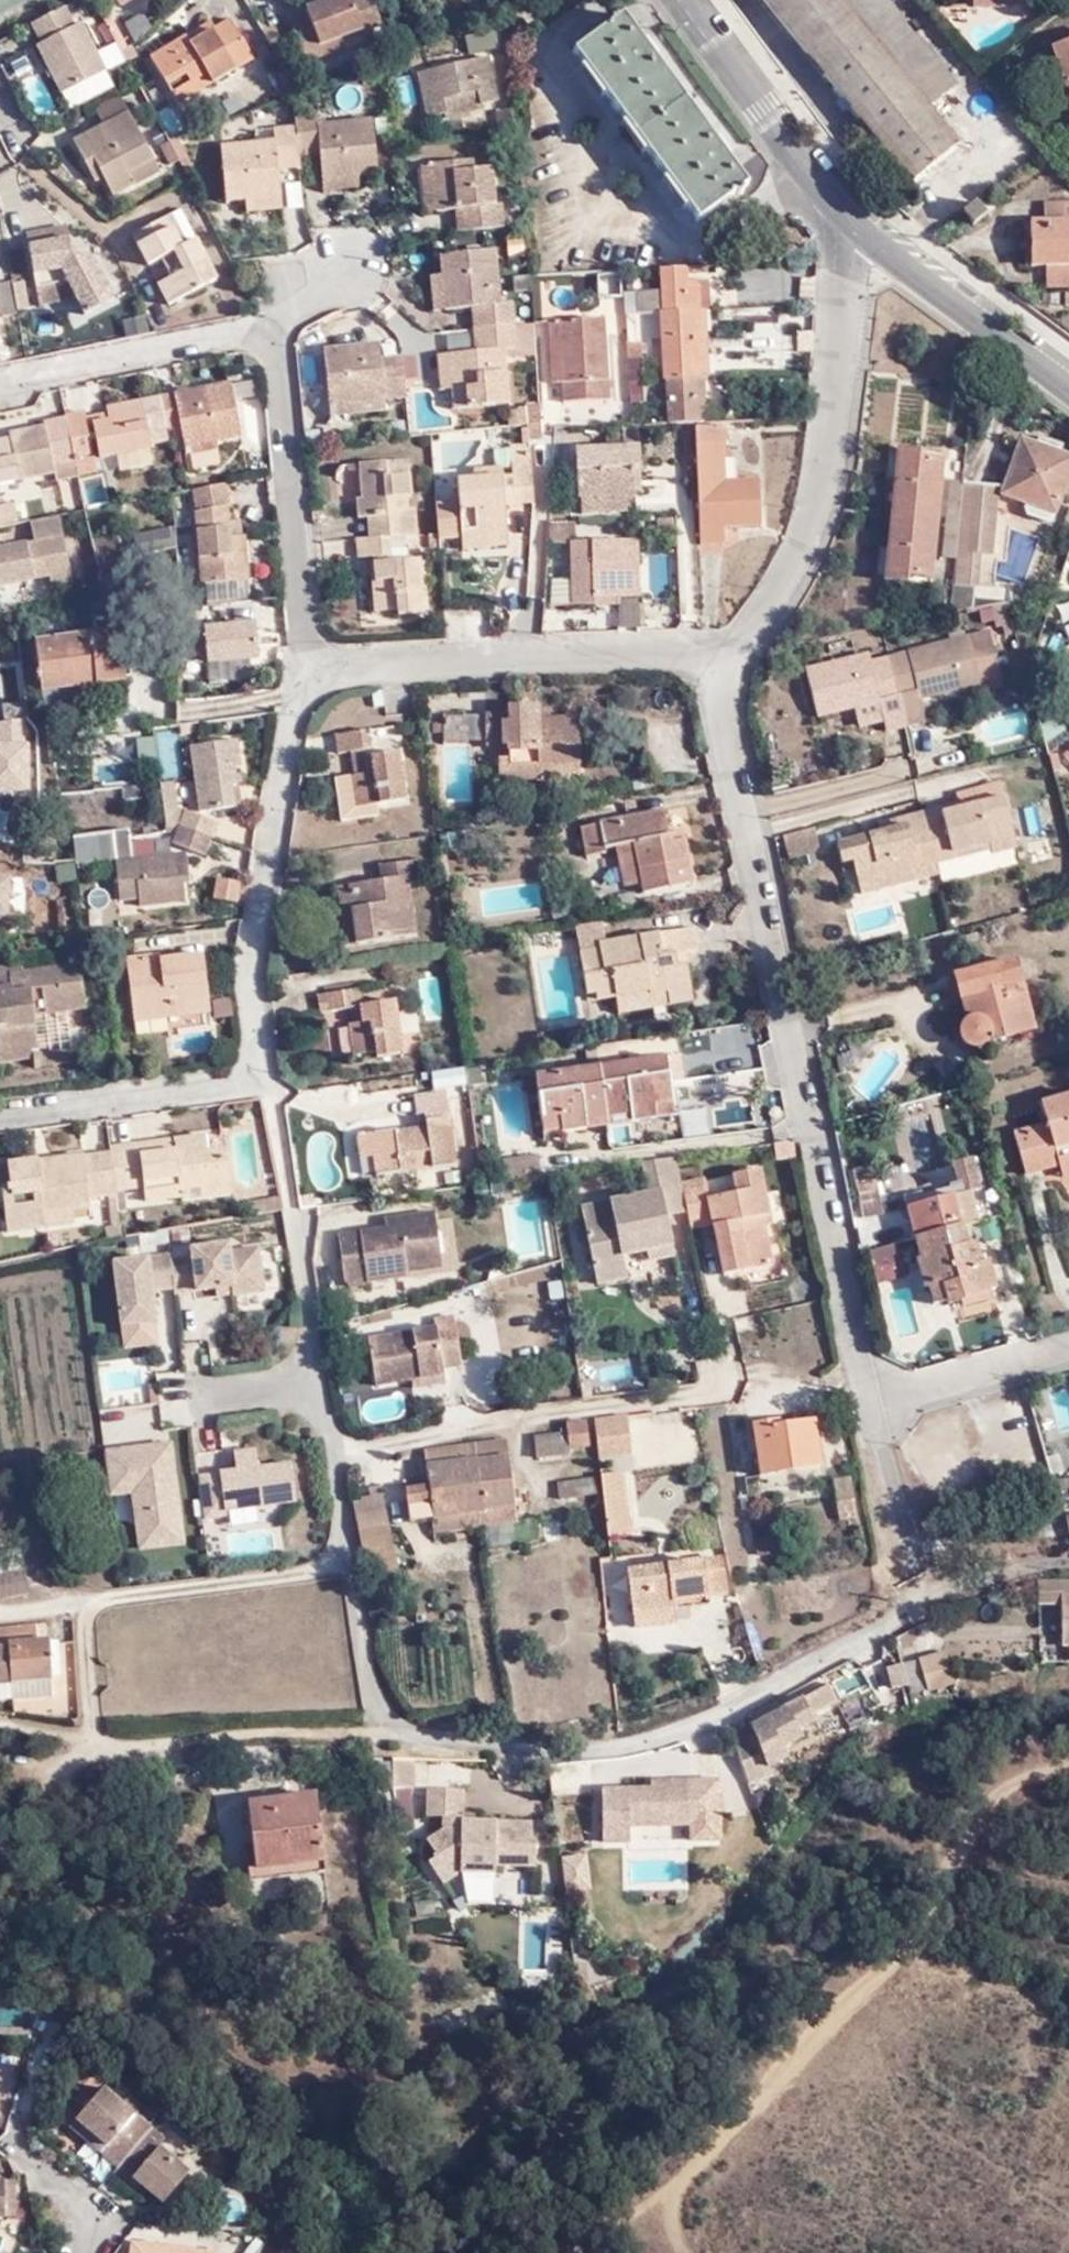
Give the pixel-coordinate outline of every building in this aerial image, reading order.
[(139,0),(111,0),(118,12),(139,0)] [(318,62),(314,51),(356,37),(357,39),(373,33),(362,0),(356,0),(345,4),(344,1),(301,17),(304,27),(289,32),(302,67),(318,62)] [(888,0),(765,0),(913,181),(959,145),(930,109),(958,85),(936,60),(891,4),(888,0)] [(940,7),(931,15),(939,25),(949,17),(940,7)] [(134,36),(151,26),(143,12),(126,22),(134,36)] [(102,77),(77,27),(68,32),(60,16),(30,30),(40,50),(34,52),(59,100),(102,77)] [(685,209),(696,224),(746,190),(725,162),(730,158),(718,141),(714,145),(655,60),(659,56),(648,40),(644,44),(624,17),(575,52),(586,67),(581,72),(600,99),(605,95),(625,122),(619,127),(640,157),(646,153),(664,178),(658,183),(680,213),(685,209)] [(108,20),(100,24),(119,58),(125,53),(108,20)] [(203,80),(207,89),(249,64),(227,25),(186,51),(181,44),(147,65),(166,100),(203,80)] [(359,46),(357,39),(356,37),(314,51),(318,62),(359,46)] [(1068,98),(1068,51),(1055,56),(1068,98)] [(433,117),(444,115),(442,102),(479,96),(481,108),(496,105),(488,62),(426,74),(433,117)] [(173,110),(207,89),(203,80),(166,100),(173,110)] [(444,115),(481,108),(479,96),(442,102),(444,115)] [(126,121),(115,100),(90,113),(101,134),(126,121)] [(316,160),(317,185),(353,182),(372,180),(370,124),(314,129),(312,117),(289,121),(290,132),(292,153),(315,149),(316,160)] [(126,182),(150,169),(126,121),(101,134),(73,149),(90,181),(98,177),(103,186),(112,203),(132,192),(126,182)] [(237,204),(275,202),(272,178),(272,176),(272,166),(292,165),(292,162),(292,153),(290,132),(270,134),(269,145),(216,150),(219,205),(237,204)] [(177,168),(167,148),(157,153),(168,172),(177,168)] [(292,162),(316,160),(315,149),(292,153),(292,162)] [(293,176),(292,165),(272,166),(272,176),(293,176)] [(155,179),(150,169),(126,182),(132,192),(155,179)] [(466,218),(467,239),(501,238),(499,216),(490,216),(488,178),(468,180),(468,170),(430,173),(433,220),(453,219),(466,218)] [(419,221),(433,220),(430,173),(416,174),(419,221)] [(95,190),(103,186),(98,177),(90,181),(95,190)] [(291,248),(309,246),(303,181),(285,182),(291,248)] [(353,192),(353,182),(317,185),(317,196),(353,192)] [(987,198),(978,205),(987,217),(996,210),(987,198)] [(275,212),(275,202),(237,204),(240,215),(275,212)] [(1068,265),(1068,202),(1042,202),(1042,222),(1031,221),(1028,264),(1044,265),(1068,265)] [(978,205),(967,214),(976,226),(987,217),(978,205)] [(453,219),(454,238),(467,239),(466,218),(453,219)] [(172,223),(164,226),(179,257),(187,253),(172,223)] [(179,257),(164,226),(131,243),(147,274),(160,268),(169,287),(156,293),(166,314),(213,290),(194,250),(187,253),(179,257)] [(25,242),(27,254),(69,246),(66,234),(25,242)] [(73,304),(80,322),(111,308),(94,267),(69,246),(27,254),(35,293),(39,312),(73,304)] [(476,315),(477,339),(509,338),(507,314),(494,314),(491,259),(437,262),(438,280),(442,318),(476,315)] [(1044,265),(1045,286),(1068,286),(1068,265),(1044,265)] [(666,313),(697,312),(701,312),(699,290),(689,290),(688,269),(663,271),(665,293),(666,313)] [(429,319),(442,318),(438,280),(425,282),(429,319)] [(0,289),(0,322),(16,319),(15,316),(10,288),(10,287),(0,289)] [(18,287),(10,288),(15,316),(23,314),(18,287)] [(665,293),(642,294),(642,314),(663,314),(666,313),(665,293)] [(627,295),(628,315),(642,314),(642,294),(627,295)] [(699,335),(697,312),(666,313),(663,314),(666,382),(670,382),(702,379),(700,355),(696,355),(695,336),(699,335)] [(562,323),(566,383),(567,402),(611,400),(607,321),(562,323)] [(556,382),(566,383),(562,323),(553,323),(556,382)] [(509,338),(477,339),(480,359),(471,360),(445,363),(448,397),(451,416),(504,411),(500,358),(510,356),(509,338)] [(477,339),(469,340),(471,360),(480,359),(477,339)] [(371,372),(371,362),(370,346),(335,349),(315,351),(316,362),(321,406),(340,404),(376,400),(396,400),(396,392),(395,370),(371,372)] [(632,384),(647,383),(646,360),(631,361),(632,384)] [(229,361),(220,363),(223,382),(259,377),(257,372),(253,369),(250,365),(245,363),(240,361),(237,361),(233,361),(229,361)] [(394,361),(371,362),(371,372),(395,370),(394,361)] [(437,399),(448,397),(445,363),(433,365),(437,399)] [(705,379),(702,379),(670,382),(671,425),(703,424),(701,401),(705,401),(705,379)] [(233,385),(245,432),(266,426),(254,380),(233,385)] [(404,381),(396,382),(396,392),(405,391),(404,381)] [(648,403),(647,383),(632,384),(633,404),(648,403)] [(149,454),(146,439),(165,436),(170,457),(183,454),(185,462),(189,461),(192,476),(219,470),(217,456),(215,447),(240,443),(229,390),(173,401),(159,403),(140,407),(106,414),(108,427),(91,430),(97,463),(149,454)] [(377,412),(376,400),(340,404),(321,406),(323,418),(340,417),(377,412)] [(82,419),(66,421),(66,424),(74,464),(91,460),(82,419)] [(9,446),(11,459),(0,461),(0,492),(52,482),(52,481),(51,474),(74,469),(74,464),(66,424),(42,429),(41,437),(8,443),(9,446)] [(698,430),(704,548),(727,547),(726,529),(765,525),(763,483),(727,484),(725,444),(720,444),(720,428),(698,430)] [(517,481),(519,498),(536,497),(533,466),(531,444),(513,445),(515,468),(517,481)] [(1030,505),(1058,515),(1068,481),(1068,460),(1026,445),(1008,497),(1030,505)] [(0,448),(0,461),(11,459),(9,446),(0,448)] [(636,471),(644,470),(642,450),(580,453),(581,502),(591,502),(592,516),(607,516),(606,498),(638,496),(638,495),(636,471)] [(888,583),(912,585),(913,578),(935,581),(945,463),(923,461),(923,454),(900,452),(888,583)] [(398,512),(401,540),(420,538),(417,511),(410,511),(409,500),(414,500),(410,462),(361,467),(364,503),(359,503),(361,522),(373,521),(381,520),(381,513),(398,512)] [(52,481),(52,482),(53,489),(78,485),(74,469),(51,474),(52,481)] [(645,495),(644,470),(636,471),(638,495),(638,496),(645,495)] [(517,481),(506,482),(507,500),(519,498),(517,481)] [(507,500),(506,482),(461,487),(463,510),(441,512),(444,544),(466,542),(511,537),(507,500)] [(1001,489),(966,487),(963,513),(960,553),(980,555),(995,556),(1001,489)] [(192,490),(176,491),(178,526),(195,525),(192,490)] [(228,490),(196,496),(199,517),(196,518),(202,592),(249,588),(245,544),(231,545),(230,529),(228,514),(232,513),(228,490)] [(638,515),(638,496),(606,498),(607,516),(638,515)] [(1057,519),(1058,515),(1030,505),(1028,511),(1031,516),(1050,523),(1057,519)] [(393,541),(401,540),(398,512),(381,513),(381,520),(373,521),(375,543),(393,541)] [(960,560),(960,553),(963,513),(956,512),(951,558),(960,560)] [(52,592),(73,588),(60,522),(32,527),(36,549),(0,556),(0,592),(50,583),(52,592)] [(579,541),(578,522),(553,523),(552,543),(579,541)] [(243,529),(230,529),(231,545),(245,544),(243,529)] [(512,550),(511,537),(466,542),(468,554),(512,550)] [(393,541),(375,543),(374,543),(359,544),(361,561),(374,560),(390,559),(394,558),(393,541)] [(90,547),(96,572),(121,567),(115,542),(90,547)] [(576,583),(576,609),(599,609),(599,601),(623,600),(642,599),(640,543),(575,545),(575,581),(576,583)] [(977,589),(980,555),(960,553),(960,560),(957,588),(977,589)] [(391,566),(390,559),(374,560),(375,584),(389,582),(387,567),(391,566)] [(389,582),(375,584),(379,616),(403,613),(403,618),(428,615),(422,563),(391,566),(387,567),(389,582)] [(576,609),(576,583),(575,581),(557,582),(556,609),(576,609)] [(957,588),(955,613),(975,610),(976,595),(977,589),(957,588)] [(992,592),(976,595),(975,610),(995,606),(992,592)] [(623,608),(623,600),(599,601),(599,609),(623,608)] [(1011,603),(995,606),(998,625),(1016,622),(1011,603)] [(80,689),(124,684),(118,633),(93,636),(92,629),(69,631),(70,639),(49,641),(49,636),(25,639),(26,653),(30,653),(31,662),(37,661),(40,694),(42,694),(44,716),(83,711),(80,689)] [(212,669),(261,664),(258,631),(209,636),(210,643),(182,646),(181,671),(212,669)] [(992,635),(972,639),(984,687),(985,693),(1004,688),(992,635)] [(984,687),(972,639),(876,663),(873,655),(810,671),(821,718),(859,709),(858,703),(882,698),(887,723),(890,735),(929,726),(923,702),(984,687)] [(28,715),(24,660),(0,662),(0,668),(4,717),(28,715)] [(864,729),(887,723),(882,698),(858,703),(859,709),(864,729)] [(552,760),(592,759),(591,715),(552,716),(551,702),(523,703),(523,710),(500,710),(500,730),(500,740),(521,739),(522,752),(513,753),(514,775),(553,774),(552,760)] [(500,730),(500,710),(459,711),(460,731),(500,730)] [(1041,722),(1047,742),(1067,736),(1061,716),(1041,722)] [(362,751),(376,749),(382,748),(380,729),(347,733),(349,752),(359,751),(362,751)] [(237,742),(191,750),(198,812),(232,807),(230,787),(236,786),(234,769),(240,768),(237,742)] [(376,756),(376,749),(362,751),(364,774),(377,772),(376,756)] [(377,772),(364,774),(368,805),(417,799),(410,751),(376,756),(377,772)] [(592,773),(592,759),(552,760),(553,774),(592,773)] [(166,827),(175,826),(207,838),(213,823),(183,809),(179,809),(175,781),(160,784),(166,827)] [(965,805),(946,809),(948,814),(966,810),(1009,800),(1005,781),(961,791),(965,805)] [(857,861),(860,870),(866,894),(901,886),(900,880),(922,875),(921,869),(974,856),(973,849),(993,845),(995,851),(995,854),(1021,849),(1009,800),(966,810),(948,814),(946,809),(910,818),(912,827),(887,833),(843,843),(847,863),(857,861)] [(640,842),(646,882),(648,892),(697,884),(691,841),(675,843),(674,833),(671,811),(589,823),(592,854),(612,851),(611,846),(623,844),(640,842)] [(885,824),(887,833),(912,827),(910,818),(885,824)] [(200,861),(208,838),(207,838),(175,826),(166,827),(164,827),(165,835),(173,838),(169,849),(200,861)] [(820,828),(788,836),(794,859),(818,853),(823,843),(820,828)] [(688,831),(674,833),(675,843),(691,841),(688,831)] [(15,832),(15,850),(27,850),(27,863),(46,865),(46,840),(46,839),(46,837),(46,835),(45,834),(43,833),(40,832),(15,832)] [(66,867),(123,862),(119,832),(63,840),(66,867)] [(463,835),(447,837),(449,851),(464,850),(463,835)] [(629,884),(646,882),(640,842),(623,844),(629,884)] [(974,856),(995,851),(993,845),(973,849),(974,856)] [(123,862),(146,861),(146,848),(123,849),(123,862)] [(362,904),(366,938),(427,930),(420,878),(429,877),(426,856),(390,860),(392,876),(376,877),(376,884),(359,885),(350,887),(353,906),(362,904)] [(146,861),(123,862),(107,863),(111,904),(131,903),(132,912),(177,906),(175,888),(181,886),(178,860),(146,861)] [(850,873),(860,870),(857,861),(847,863),(850,873)] [(0,905),(16,906),(18,873),(2,872),(3,870),(0,869),(0,906),(0,905)] [(923,880),(922,875),(900,880),(901,886),(923,880)] [(216,881),(213,902),(235,906),(236,906),(239,884),(216,881)] [(358,940),(366,938),(362,904),(353,906),(358,940)] [(668,991),(669,1003),(692,1000),(688,964),(678,966),(677,955),(687,954),(700,952),(696,926),(602,940),(602,946),(582,948),(587,997),(616,994),(649,989),(650,993),(668,991)] [(132,957),(142,1019),(174,1013),(218,1007),(211,951),(165,957),(165,951),(132,957)] [(688,964),(687,954),(677,955),(678,966),(688,964)] [(825,957),(804,962),(806,971),(827,965),(825,957)] [(1017,961),(959,978),(965,999),(968,999),(971,1013),(967,1014),(965,1016),(963,1018),(962,1021),(960,1024),(960,1027),(959,1030),(959,1033),(960,1036),(962,1040),(968,1038),(970,1040),(972,1041),(974,1043),(976,1044),(978,1045),(981,1045),(983,1045),(986,1045),(990,1042),(1031,1032),(1025,1010),(1031,1008),(1017,961)] [(38,1054),(32,1016),(80,1011),(74,966),(21,972),(19,964),(0,967),(0,1062),(0,1065),(33,1060),(39,1059),(38,1054)] [(360,1006),(362,1020),(370,1019),(369,1003),(367,987),(360,988),(362,1006),(360,1006)] [(362,1006),(360,988),(328,992),(331,1010),(360,1006),(362,1006)] [(618,1010),(669,1003),(668,991),(650,993),(649,989),(616,994),(618,1010)] [(370,1019),(362,1020),(357,1021),(362,1052),(386,1050),(386,1055),(410,1052),(403,999),(369,1003),(370,1019)] [(178,1029),(174,1013),(142,1019),(144,1035),(178,1029)] [(69,1050),(38,1054),(39,1059),(33,1060),(34,1068),(71,1062),(69,1050)] [(566,1115),(567,1131),(591,1128),(590,1119),(611,1117),(635,1114),(636,1123),(661,1119),(659,1107),(677,1104),(679,1116),(686,1115),(679,1073),(673,1074),(671,1058),(605,1067),(543,1075),(547,1117),(566,1115)] [(476,1069),(477,1081),(488,1080),(486,1068),(476,1069)] [(376,1132),(380,1155),(383,1174),(422,1168),(421,1153),(436,1151),(438,1166),(462,1163),(461,1151),(456,1151),(453,1128),(457,1127),(453,1090),(421,1094),(424,1113),(430,1112),(432,1126),(412,1128),(412,1133),(403,1134),(402,1128),(376,1132)] [(1045,1104),(1050,1123),(1015,1133),(1027,1173),(1062,1164),(1068,1161),(1068,1097),(1045,1104)] [(661,1119),(679,1116),(677,1104),(659,1107),(661,1119)] [(613,1126),(636,1123),(635,1114),(611,1117),(613,1126)] [(549,1133),(567,1131),(566,1115),(547,1117),(549,1133)] [(591,1128),(613,1126),(611,1117),(590,1119),(591,1128)] [(206,1131),(176,1135),(178,1148),(143,1152),(142,1140),(112,1145),(114,1152),(114,1153),(118,1187),(146,1182),(149,1199),(183,1194),(182,1192),(182,1186),(229,1179),(224,1144),(207,1146),(206,1131)] [(383,1174),(376,1132),(358,1134),(364,1176),(383,1174)] [(176,1135),(142,1140),(143,1152),(178,1148),(176,1135)] [(14,1230),(51,1226),(50,1209),(94,1204),(93,1193),(111,1190),(116,1230),(110,1231),(111,1244),(125,1242),(118,1189),(118,1187),(114,1153),(89,1156),(88,1152),(46,1159),(45,1156),(13,1161),(15,1183),(8,1184),(14,1230)] [(506,1159),(508,1180),(543,1176),(540,1154),(506,1159)] [(649,1194),(581,1209),(592,1263),(623,1256),(646,1252),(648,1262),(675,1256),(667,1217),(692,1212),(680,1157),(643,1164),(649,1194)] [(907,1199),(919,1242),(965,1230),(965,1228),(981,1223),(972,1193),(982,1190),(974,1160),(956,1165),(961,1184),(953,1187),(956,1197),(925,1205),(922,1194),(907,1199)] [(858,1170),(868,1218),(887,1214),(878,1166),(858,1170)] [(709,1179),(686,1184),(692,1212),(695,1228),(717,1224),(726,1273),(774,1263),(765,1214),(763,1204),(769,1202),(762,1167),(737,1172),(740,1191),(712,1196),(709,1179)] [(231,1193),(229,1179),(182,1186),(182,1192),(183,1194),(183,1199),(231,1193)] [(258,1201),(259,1215),(288,1210),(286,1197),(258,1201)] [(771,1212),(769,1202),(763,1204),(765,1214),(771,1212)] [(96,1213),(94,1204),(50,1209),(51,1226),(79,1223),(78,1215),(96,1213)] [(485,1233),(462,1212),(463,1234),(485,1233)] [(388,1228),(339,1235),(345,1283),(367,1280),(367,1283),(407,1277),(405,1262),(441,1257),(435,1213),(399,1218),(401,1227),(388,1228)] [(388,1228),(401,1227),(399,1218),(386,1219),(388,1228)] [(936,1286),(931,1287),(936,1305),(961,1299),(991,1291),(997,1290),(986,1251),(977,1254),(974,1244),(970,1245),(965,1230),(919,1242),(923,1259),(929,1258),(936,1286)] [(171,1262),(175,1297),(233,1289),(235,1298),(267,1294),(261,1250),(233,1253),(232,1245),(190,1250),(191,1259),(171,1262)] [(900,1246),(871,1253),(875,1271),(905,1264),(900,1246)] [(623,1256),(592,1263),(597,1286),(628,1280),(623,1256)] [(405,1262),(407,1274),(442,1270),(441,1257),(405,1262)] [(927,1288),(931,1287),(936,1286),(929,1258),(923,1259),(919,1261),(927,1288)] [(992,1299),(991,1291),(961,1299),(964,1306),(992,1299)] [(435,1328),(368,1340),(376,1382),(419,1374),(420,1380),(444,1376),(443,1370),(463,1367),(454,1317),(434,1320),(435,1328)] [(103,1359),(110,1437),(162,1433),(155,1355),(103,1359)] [(419,1374),(376,1382),(377,1388),(411,1383),(413,1390),(445,1385),(444,1376),(420,1380),(419,1374)] [(636,1453),(631,1415),(597,1420),(603,1459),(636,1453)] [(808,1443),(805,1422),(780,1425),(779,1419),(755,1423),(762,1475),(822,1464),(818,1442),(808,1443)] [(815,1420),(805,1422),(808,1443),(818,1442),(815,1420)] [(588,1447),(586,1422),(569,1424),(569,1433),(535,1436),(537,1453),(588,1447)] [(506,1457),(504,1442),(468,1445),(470,1462),(483,1463),(486,1510),(515,1507),(511,1457),(506,1457)] [(184,1546),(170,1443),(103,1452),(108,1498),(131,1496),(138,1552),(184,1546)] [(470,1462),(468,1445),(426,1451),(429,1485),(406,1487),(408,1517),(432,1514),(481,1510),(486,1510),(483,1463),(470,1462)] [(210,1471),(199,1472),(202,1511),(297,1504),(293,1459),(258,1461),(257,1447),(208,1450),(210,1471)] [(627,1471),(605,1474),(615,1537),(636,1534),(627,1471)] [(600,1495),(598,1480),(559,1484),(561,1501),(600,1495)] [(381,1491),(354,1497),(366,1552),(392,1547),(381,1491)] [(852,1500),(838,1502),(840,1520),(855,1518),(852,1500)] [(516,1521),(515,1507),(486,1510),(487,1525),(516,1521)] [(481,1510),(432,1514),(433,1530),(482,1525),(481,1510)] [(392,1547),(366,1552),(371,1576),(397,1571),(392,1547)] [(631,1570),(638,1613),(680,1607),(679,1598),(713,1594),(731,1591),(726,1557),(631,1570)] [(1043,1604),(1064,1604),(1063,1597),(1062,1584),(1042,1584),(1043,1604)] [(679,1598),(680,1607),(714,1602),(713,1594),(679,1598)] [(680,1607),(638,1613),(640,1625),(682,1619),(680,1607)] [(0,1630),(0,1650),(4,1650),(5,1662),(7,1683),(52,1680),(50,1641),(36,1642),(34,1627),(0,1630)] [(48,1627),(34,1627),(36,1642),(50,1641),(48,1627)] [(920,1658),(929,1688),(955,1681),(946,1651),(920,1658)] [(52,1680),(7,1683),(9,1699),(54,1696),(52,1680)] [(7,1683),(0,1684),(0,1700),(9,1699),(7,1683)] [(824,1688),(747,1727),(748,1730),(750,1736),(730,1744),(746,1787),(768,1779),(764,1771),(765,1771),(784,1760),(780,1751),(799,1741),(795,1733),(811,1724),(808,1718),(833,1706),(824,1688)] [(730,1744),(750,1736),(748,1730),(728,1738),(730,1744)] [(584,1790),(583,1758),(543,1762),(547,1791),(584,1790)] [(595,1784),(597,1839),(625,1838),(625,1821),(715,1818),(714,1773),(644,1776),(644,1782),(595,1784)] [(420,1789),(420,1814),(436,1814),(436,1822),(440,1828),(421,1841),(433,1857),(424,1864),(439,1884),(456,1871),(491,1871),(491,1863),(530,1864),(530,1837),(526,1838),(526,1820),(455,1819),(455,1814),(458,1815),(458,1789),(420,1789)] [(251,1803),(258,1868),(325,1862),(318,1798),(251,1803)] [(327,1874),(325,1862),(258,1868),(248,1870),(250,1881),(327,1874)] [(70,2125),(121,2171),(123,2171),(155,2133),(104,2089),(70,2125)] [(170,2147),(155,2133),(123,2171),(150,2196),(168,2212),(194,2183),(163,2154),(170,2147)] [(141,2205),(150,2196),(123,2171),(121,2171),(114,2181),(141,2205)] [(21,2227),(20,2201),(15,2199),(15,2190),(0,2190),(0,2227),(21,2227)]
